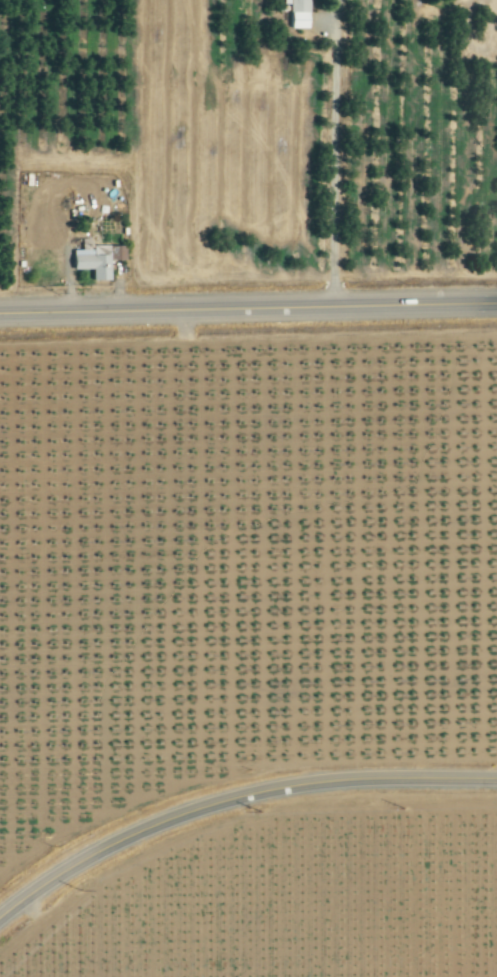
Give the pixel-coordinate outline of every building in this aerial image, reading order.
[(307,0),(281,0),(281,4),(289,4),(288,21),(306,22),(307,0)] [(70,250),(70,270),(90,270),(90,281),(108,281),(108,260),(123,260),(123,246),(90,246),(90,250),(70,250)]
